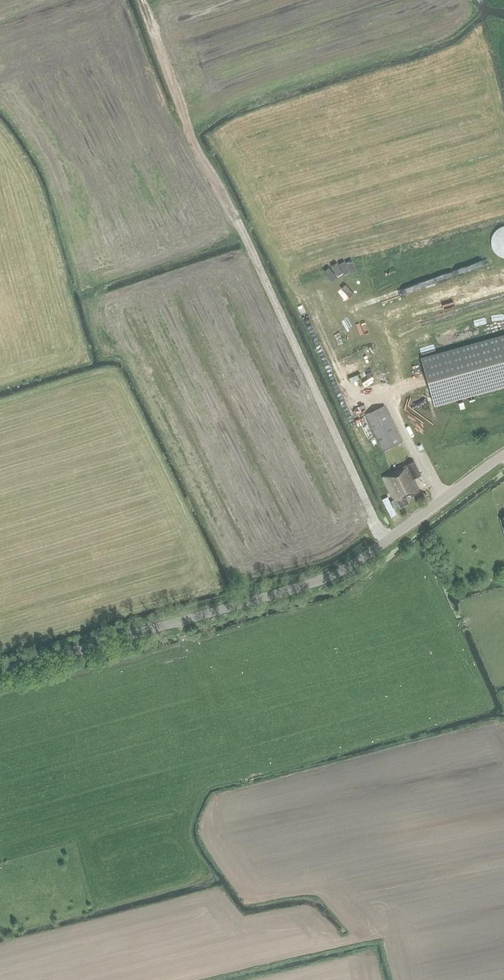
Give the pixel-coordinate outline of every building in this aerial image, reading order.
[(503,302),(503,294),(487,300),(490,307),(503,302)] [(420,358),(434,407),(503,387),(503,335),(420,358)] [(411,460),(384,406),(366,415),(393,469),(398,466),(399,469),(383,477),(394,499),(392,500),(395,506),(399,504),(401,507),(409,503),(407,499),(420,492),(413,479),(421,475),(414,461),(405,466),(404,463),(411,460)] [(364,415),(355,420),(373,456),(383,451),(364,415)] [(384,497),(393,515),(398,512),(389,494),(384,497)]
